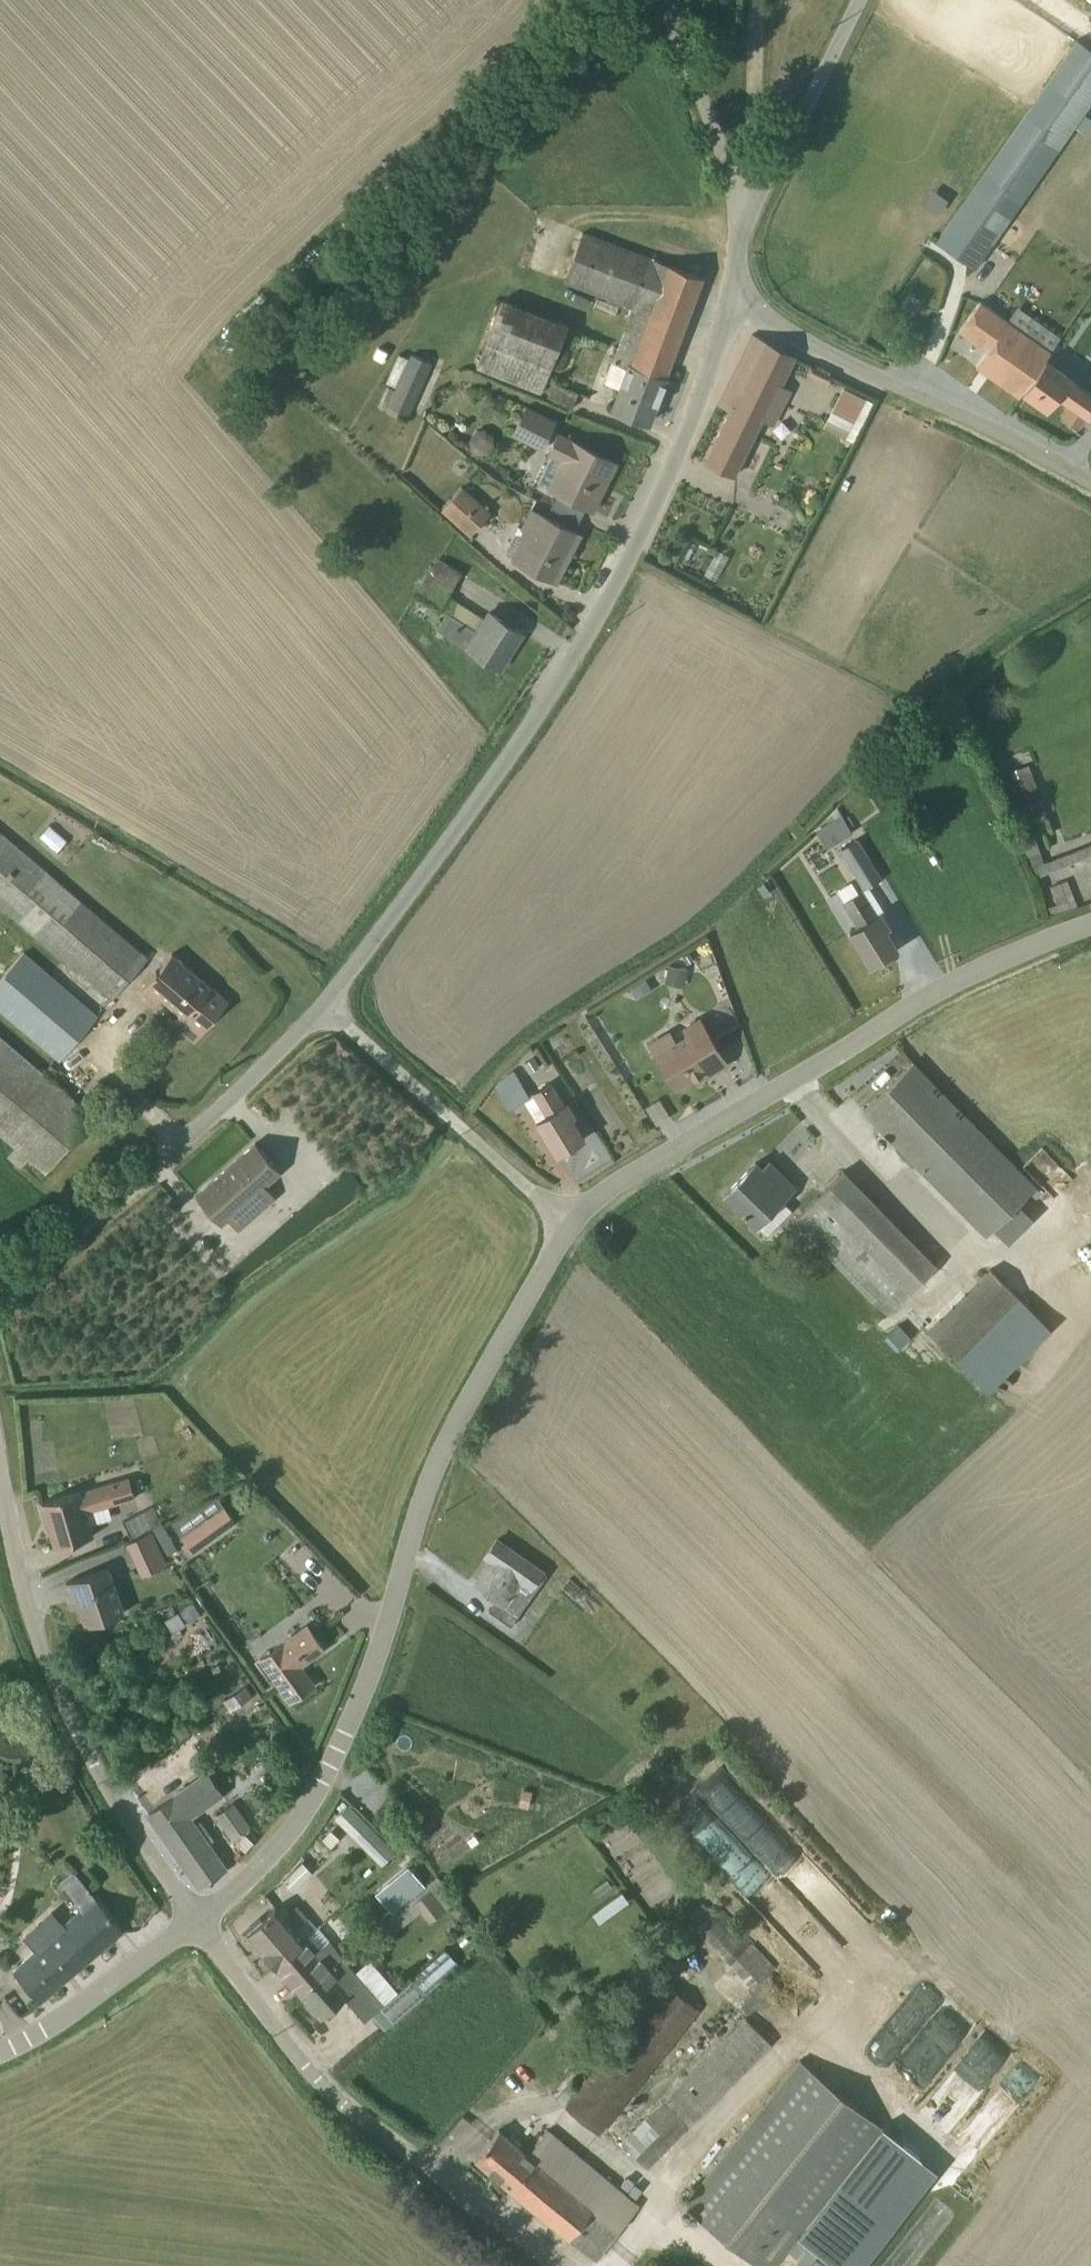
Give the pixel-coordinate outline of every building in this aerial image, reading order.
[(980,274),(991,257),(987,254),(1090,104),(1090,50),(1075,39),(934,242),(980,274)] [(616,389),(609,410),(648,424),(702,279),(653,260),(652,258),(582,232),(581,233),(562,284),(630,310),(603,383),(604,384),(616,389)] [(502,300),(475,369),(540,394),(567,325),(502,300)] [(1049,350),(980,301),(958,332),(985,352),(975,368),(1018,399),(1049,350)] [(704,462),(734,477),(762,423),(773,428),(791,392),(781,386),(795,357),(751,335),(716,406),(728,412),(704,462)] [(407,347),(380,405),(408,417),(434,360),(407,347)] [(1044,360),(1022,393),(1046,411),(1056,397),(1060,400),(1075,381),(1044,360)] [(577,394),(552,384),(546,400),(571,409),(577,394)] [(823,428),(853,444),(873,404),(842,389),(823,428)] [(510,436),(540,451),(555,422),(525,407),(510,436)] [(468,440),(469,449),(477,455),(486,454),(493,445),(492,436),(483,430),(474,431),(468,440)] [(571,439),(557,433),(546,455),(548,457),(535,483),(558,495),(551,507),(578,521),(585,508),(591,512),(615,464),(571,441),(571,439)] [(490,513),(462,487),(440,511),(468,537),(490,513)] [(529,510),(519,528),(517,527),(504,553),(511,557),(510,560),(555,583),(579,536),(529,510)] [(436,630),(498,670),(521,635),(487,612),(486,612),(481,619),(447,596),(461,575),(437,559),(433,567),(428,563),(418,578),(423,582),(413,597),(436,612),(438,610),(445,615),(436,630)] [(1028,767),(1008,774),(1011,781),(1007,783),(1011,793),(1013,793),(1026,827),(1045,821),(1043,815),(1045,814),(1028,767)] [(815,833),(825,851),(851,835),(836,811),(826,821),(829,825),(815,833)] [(0,835),(0,909),(110,1002),(146,958),(0,835)] [(1034,839),(1034,838),(1022,843),(1032,868),(1042,864),(1034,839)] [(881,880),(857,841),(839,852),(862,892),(881,880)] [(1032,868),(1036,878),(1090,856),(1090,845),(1032,868)] [(1075,905),(1067,881),(1049,887),(1055,905),(1048,908),(1049,914),(1075,905)] [(857,894),(850,884),(837,892),(843,903),(841,905),(855,928),(848,933),(869,966),(895,950),(884,932),(890,929),(880,913),(876,915),(862,892),(857,894)] [(0,981),(0,1013),(59,1063),(97,1018),(24,955),(0,981)] [(170,955),(142,993),(155,1004),(159,1001),(177,1016),(171,1024),(193,1043),(227,1003),(170,955)] [(686,972),(668,968),(664,986),(683,990),(686,972)] [(668,1032),(648,1044),(675,1088),(704,1070),(708,1076),(725,1065),(697,1019),(681,1030),(684,1036),(674,1042),(668,1032)] [(14,1149),(7,1159),(19,1169),(27,1161),(45,1175),(93,1119),(93,1118),(0,1039),(0,1137),(14,1149)] [(540,1069),(532,1057),(520,1064),(528,1077),(540,1069)] [(912,1063),(862,1114),(984,1236),(992,1228),(1006,1243),(1032,1218),(1017,1203),(1035,1185),(912,1063)] [(496,1091),(508,1112),(528,1100),(513,1073),(496,1083),(499,1089),(496,1091)] [(524,1103),(555,1156),(556,1156),(582,1140),(571,1121),(577,1117),(568,1103),(564,1106),(551,1083),(531,1096),(533,1098),(524,1103)] [(279,1173),(254,1145),(195,1196),(221,1225),(227,1220),(238,1233),(275,1201),(263,1187),(279,1173)] [(761,1171),(755,1164),(724,1195),(767,1237),(788,1215),(778,1205),(793,1189),(768,1164),(761,1171)] [(843,1171),(792,1223),(885,1316),(936,1265),(843,1171)] [(1079,1265),(1090,1258),(1090,1247),(1074,1257),(1079,1265)] [(1049,1328),(989,1269),(927,1331),(986,1391),(1049,1328)] [(40,1506),(53,1549),(93,1538),(90,1527),(110,1521),(107,1509),(133,1501),(127,1480),(40,1506)] [(170,1524),(192,1555),(234,1524),(215,1498),(170,1524)] [(122,1523),(122,1524),(130,1539),(151,1530),(160,1524),(152,1509),(122,1523)] [(176,1552),(160,1524),(151,1530),(167,1556),(176,1552)] [(144,1577),(166,1566),(151,1533),(125,1545),(139,1577),(144,1577)] [(496,1541),(485,1557),(493,1564),(489,1570),(487,1569),(475,1586),(495,1600),(488,1611),(510,1626),(545,1576),(496,1541)] [(108,1571),(65,1585),(71,1601),(76,1600),(86,1627),(123,1614),(108,1571)] [(569,1580),(561,1588),(592,1617),(601,1608),(569,1580)] [(198,1617),(191,1605),(179,1612),(187,1624),(198,1617)] [(177,1614),(164,1622),(171,1634),(184,1627),(177,1614)] [(259,1659),(289,1701),(311,1685),(299,1666),(322,1650),(304,1625),(259,1659)] [(251,1698),(244,1688),(222,1703),(229,1713),(251,1698)] [(221,1797),(205,1774),(147,1816),(198,1888),(220,1873),(224,1870),(207,1846),(213,1842),(199,1822),(194,1825),(190,1819),(221,1797)] [(394,1853),(347,1806),(334,1820),(380,1866),(394,1853)] [(229,1808),(215,1818),(231,1841),(245,1831),(229,1808)] [(390,1820),(383,1827),(400,1845),(408,1838),(390,1820)] [(767,1855),(792,1885),(815,1866),(789,1836),(767,1855)] [(429,1877),(420,1865),(410,1872),(406,1867),(373,1895),(390,1915),(425,1889),(420,1883),(429,1877)] [(122,1932),(72,1873),(58,1885),(79,1909),(61,1926),(49,1914),(23,1938),(34,1950),(11,1972),(38,2003),(122,1932)] [(389,1916),(379,1925),(388,1937),(419,1912),(428,1924),(446,1911),(445,1909),(454,1903),(437,1878),(427,1886),(427,1887),(389,1916)] [(275,1967),(317,1929),(308,1918),(306,1920),(295,1907),(283,1918),(274,1908),(249,1931),(249,1938),(275,1967)] [(772,1965),(719,1909),(701,1926),(753,1982),(772,1965)] [(275,1967),(298,1994),(341,1958),(327,1942),(328,1941),(317,1929),(275,1967)] [(389,2026),(457,1965),(445,1949),(408,1981),(409,1983),(397,1993),(369,1961),(354,1973),(341,1958),(298,1994),(320,2019),(343,2000),(362,2022),(376,2011),(389,2026)] [(563,2106),(598,2134),(621,2106),(698,2009),(663,1981),(563,2106)] [(769,2043),(743,2016),(620,2141),(646,2168),(769,2043)] [(882,2126),(798,2058),(681,2202),(723,2235),(761,2265),(770,2265),(794,2237),(830,2265),(864,2265),(940,2172),(882,2126)] [(498,2129),(474,2159),(594,2257),(638,2203),(547,2128),(526,2152),(498,2129)]
